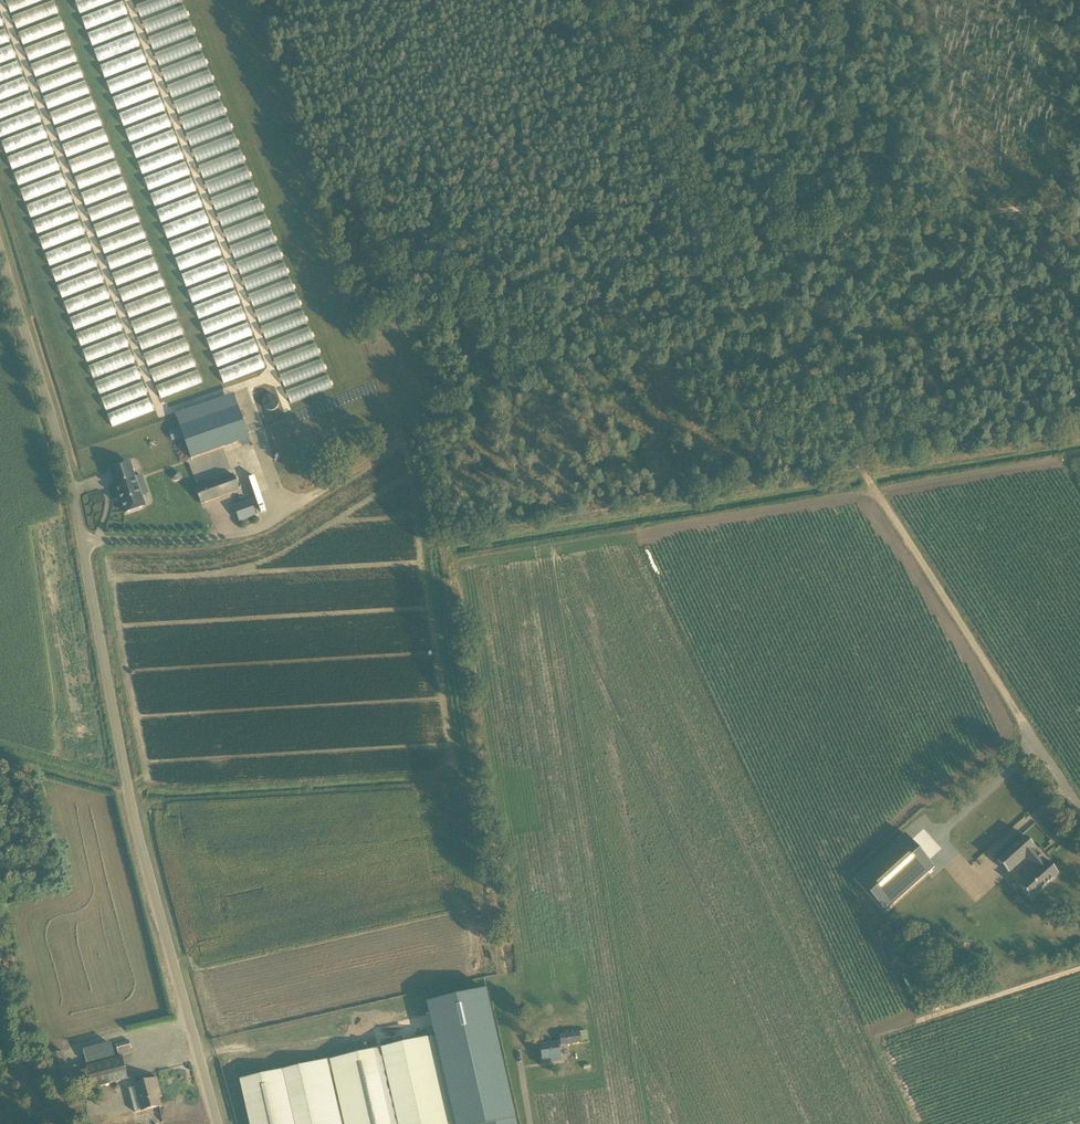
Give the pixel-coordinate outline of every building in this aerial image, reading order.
[(198,384),(115,140),(107,143),(58,0),(15,0),(151,400),(198,384)] [(210,386),(254,372),(135,0),(86,0),(210,386)] [(11,9),(0,13),(0,124),(100,429),(144,414),(11,9)] [(250,438),(239,408),(239,407),(206,418),(202,406),(176,415),(191,459),(241,441),(250,438)] [(145,507),(141,496),(135,479),(142,476),(135,478),(129,463),(111,470),(126,513),(145,507)] [(234,475),(201,487),(206,502),(240,491),(234,475)] [(240,522),(256,516),(251,501),(234,506),(240,522)] [(979,847),(988,842),(1009,818),(1018,813),(1028,801),(1024,804),(1034,793),(1030,786),(1018,776),(1012,779),(1001,792),(992,798),(981,810),(966,819),(947,840),(967,858),(973,854),(979,847)] [(1033,899),(1059,875),(1048,863),(1047,864),(1035,851),(1036,850),(1024,838),(999,863),(1009,875),(1024,861),(1035,873),(1020,886),(1033,899)] [(905,839),(855,884),(885,917),(935,871),(905,839)] [(471,993),(428,1003),(435,1036),(455,1123),(518,1123),(515,1114),(500,1045),(487,989),(471,993)] [(581,1043),(580,1032),(560,1035),(561,1046),(581,1043)] [(316,1063),(330,1123),(455,1123),(435,1036),(425,1038),(375,1050),(316,1063)] [(130,1041),(116,1045),(118,1053),(132,1049),(130,1041)] [(561,1061),(558,1043),(541,1046),(543,1060),(551,1059),(552,1062),(561,1061)] [(93,1089),(128,1080),(122,1057),(87,1066),(88,1070),(93,1089)] [(316,1063),(240,1081),(250,1123),(330,1123),(316,1063)] [(143,1111),(161,1106),(159,1096),(161,1095),(157,1079),(135,1085),(136,1087),(142,1111),(143,1111)]
